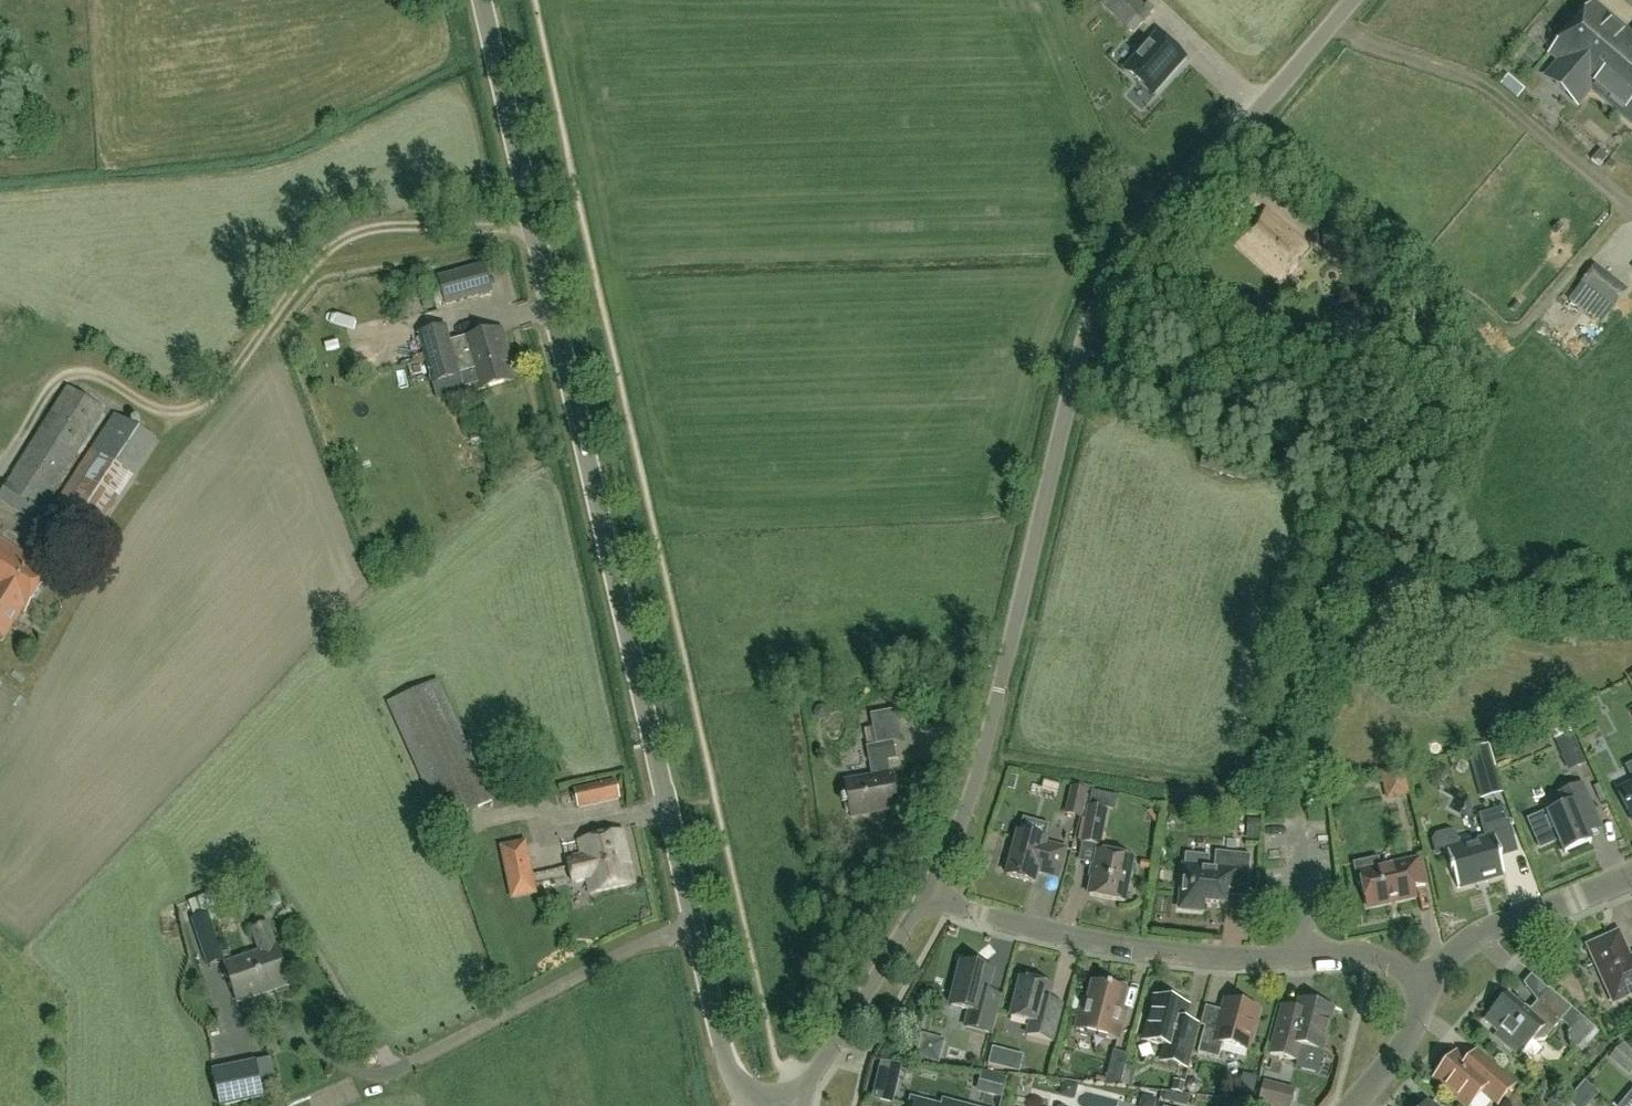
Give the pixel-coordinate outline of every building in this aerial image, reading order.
[(1100,4),(1134,34),(1145,22),(1151,14),(1155,10),(1148,4),(1144,8),(1135,0),(1096,0),(1100,4)] [(1593,6),(1553,54),(1562,62),(1548,78),(1576,102),(1591,86),(1631,121),(1631,39),(1593,6)] [(1155,35),(1128,66),(1146,82),(1156,92),(1167,80),(1186,59),(1161,37),(1157,33),(1155,35)] [(1133,38),(1120,48),(1129,59),(1141,49),(1133,38)] [(1279,282),(1309,247),(1267,210),(1237,245),(1279,282)] [(447,305),(493,292),(485,264),(439,277),(447,305)] [(1596,265),(1582,282),(1613,307),(1627,290),(1596,265)] [(477,391),(517,379),(503,328),(462,340),(463,344),(452,347),(447,327),(419,335),(433,384),(461,376),(460,374),(471,371),(477,391)] [(387,342),(386,360),(398,360),(399,343),(387,342)] [(103,410),(68,387),(0,495),(0,500),(35,522),(46,505),(44,504),(103,410)] [(128,478),(153,439),(116,414),(57,503),(80,518),(114,468),(128,478)] [(50,570),(0,539),(0,635),(4,638),(21,610),(24,612),(50,570)] [(442,823),(492,801),(438,680),(388,702),(442,823)] [(1576,741),(1558,749),(1568,771),(1586,763),(1576,741)] [(889,760),(897,759),(894,742),(867,746),(872,777),(845,781),(851,817),(898,808),(892,773),(891,774),(889,760)] [(1475,778),(1481,799),(1502,793),(1489,745),(1473,750),(1480,777),(1475,778)] [(1380,771),(1384,787),(1408,781),(1404,765),(1380,771)] [(579,807),(618,798),(614,781),(575,789),(579,807)] [(1617,790),(1631,819),(1631,783),(1617,790)] [(1565,806),(1548,813),(1565,853),(1591,841),(1588,833),(1600,828),(1582,784),(1560,794),(1565,806)] [(1073,788),(1067,813),(1082,817),(1088,791),(1073,788)] [(1089,807),(1087,818),(1082,842),(1099,845),(1106,810),(1089,807)] [(1490,811),(1496,832),(1511,828),(1505,807),(1490,811)] [(590,894),(634,883),(622,830),(578,840),(582,858),(567,861),(572,882),(586,878),(590,894)] [(1448,853),(1458,888),(1504,874),(1500,858),(1501,857),(1495,837),(1460,847),(1456,834),(1450,831),(1435,835),(1432,842),(1436,856),(1448,853)] [(1046,840),(1018,832),(1007,875),(1035,882),(1037,871),(1058,877),(1066,849),(1045,843),(1046,840)] [(528,837),(497,844),(509,901),(541,895),(528,837)] [(1132,858),(1098,852),(1089,895),(1124,902),(1132,858)] [(1227,896),(1229,879),(1248,881),(1249,876),(1251,855),(1219,852),(1218,870),(1208,869),(1209,856),(1187,854),(1185,867),(1184,867),(1184,868),(1182,867),(1180,886),(1183,887),(1180,908),(1203,910),(1204,902),(1225,904),(1226,896),(1227,896)] [(1358,885),(1363,884),(1368,907),(1415,896),(1414,888),(1427,885),(1421,859),(1381,868),(1379,858),(1353,864),(1358,885)] [(207,909),(209,913),(191,919),(207,966),(225,960),(212,923),(230,917),(226,905),(225,905),(220,891),(205,897),(209,908),(207,909)] [(238,1002),(289,984),(276,946),(275,946),(267,923),(252,928),(260,951),(224,963),(238,1002)] [(1615,999),(1631,992),(1631,960),(1629,961),(1617,935),(1591,947),(1615,999)] [(992,971),(962,963),(951,1006),(970,1011),(966,1027),(993,1033),(1002,996),(987,992),(992,971)] [(1053,986),(1021,978),(1011,1016),(1031,1022),(1027,1034),(1053,1041),(1062,1005),(1049,1001),(1053,986)] [(1122,1008),(1128,985),(1113,982),(1112,986),(1093,982),(1089,999),(1084,998),(1076,1030),(1118,1041),(1127,1009),(1122,1008)] [(1528,1012),(1508,994),(1485,1021),(1499,1033),(1496,1036),(1519,1056),(1533,1040),(1534,1041),(1544,1040),(1571,1010),(1581,1018),(1568,1033),(1568,1042),(1575,1048),(1593,1028),(1594,1029),(1595,1029),(1548,988),(1528,1012)] [(1184,1019),(1187,1005),(1156,997),(1145,1040),(1166,1045),(1162,1061),(1185,1067),(1192,1038),(1197,1022),(1184,1019)] [(1229,1002),(1225,1001),(1217,1030),(1205,1027),(1198,1053),(1219,1058),(1223,1044),(1248,1050),(1259,1010),(1255,1008),(1256,1005),(1230,998),(1229,1002)] [(1283,1006),(1277,1027),(1270,1054),(1298,1061),(1302,1045),(1322,1051),(1333,1008),(1301,1000),(1298,1009),(1283,1006)] [(1622,1043),(1609,1059),(1629,1076),(1631,1072),(1631,1052),(1622,1043)] [(1113,1050),(1105,1085),(1120,1086),(1128,1054),(1113,1050)] [(1457,1053),(1435,1078),(1467,1105),(1469,1105),(1482,1091),(1497,1104),(1514,1084),(1477,1052),(1468,1063),(1457,1053)] [(266,1097),(259,1064),(214,1074),(221,1105),(234,1105),(234,1104),(266,1097)] [(874,1098),(891,1102),(899,1069),(882,1064),(874,1098)] [(1260,1105),(1291,1105),(1295,1089),(1265,1081),(1258,1105),(1260,1105)] [(1017,1105),(1022,1105),(1031,1105),(1035,1092),(1021,1088),(1017,1105)]
